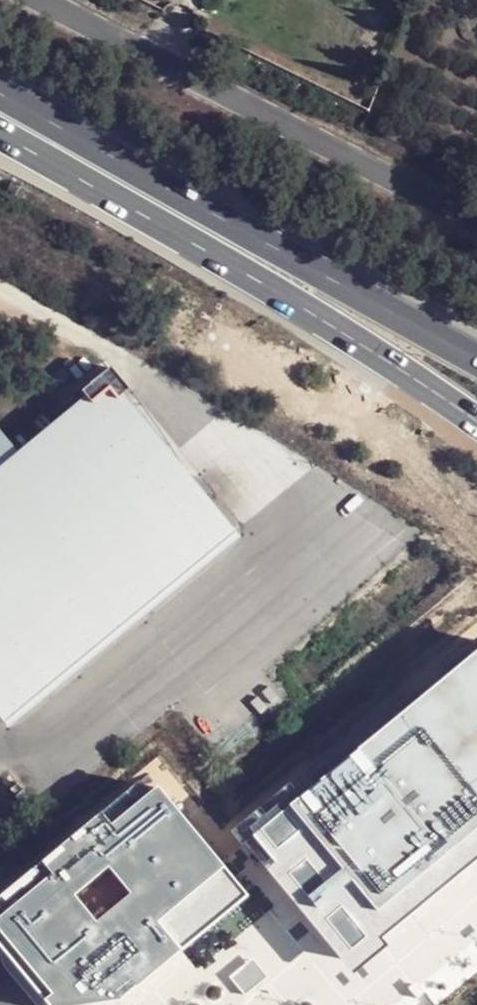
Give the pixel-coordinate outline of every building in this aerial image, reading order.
[(9,728),(246,534),(144,393),(153,385),(133,368),(34,450),(0,476),(0,716),(9,728)] [(34,450),(0,418),(0,476),(34,450)] [(303,797),(288,779),(228,825),(243,845),(352,974),(384,944),(379,938),(476,856),(476,650),(303,797)] [(0,894),(0,947),(47,1004),(81,1004),(121,998),(250,896),(147,776),(0,894)]
